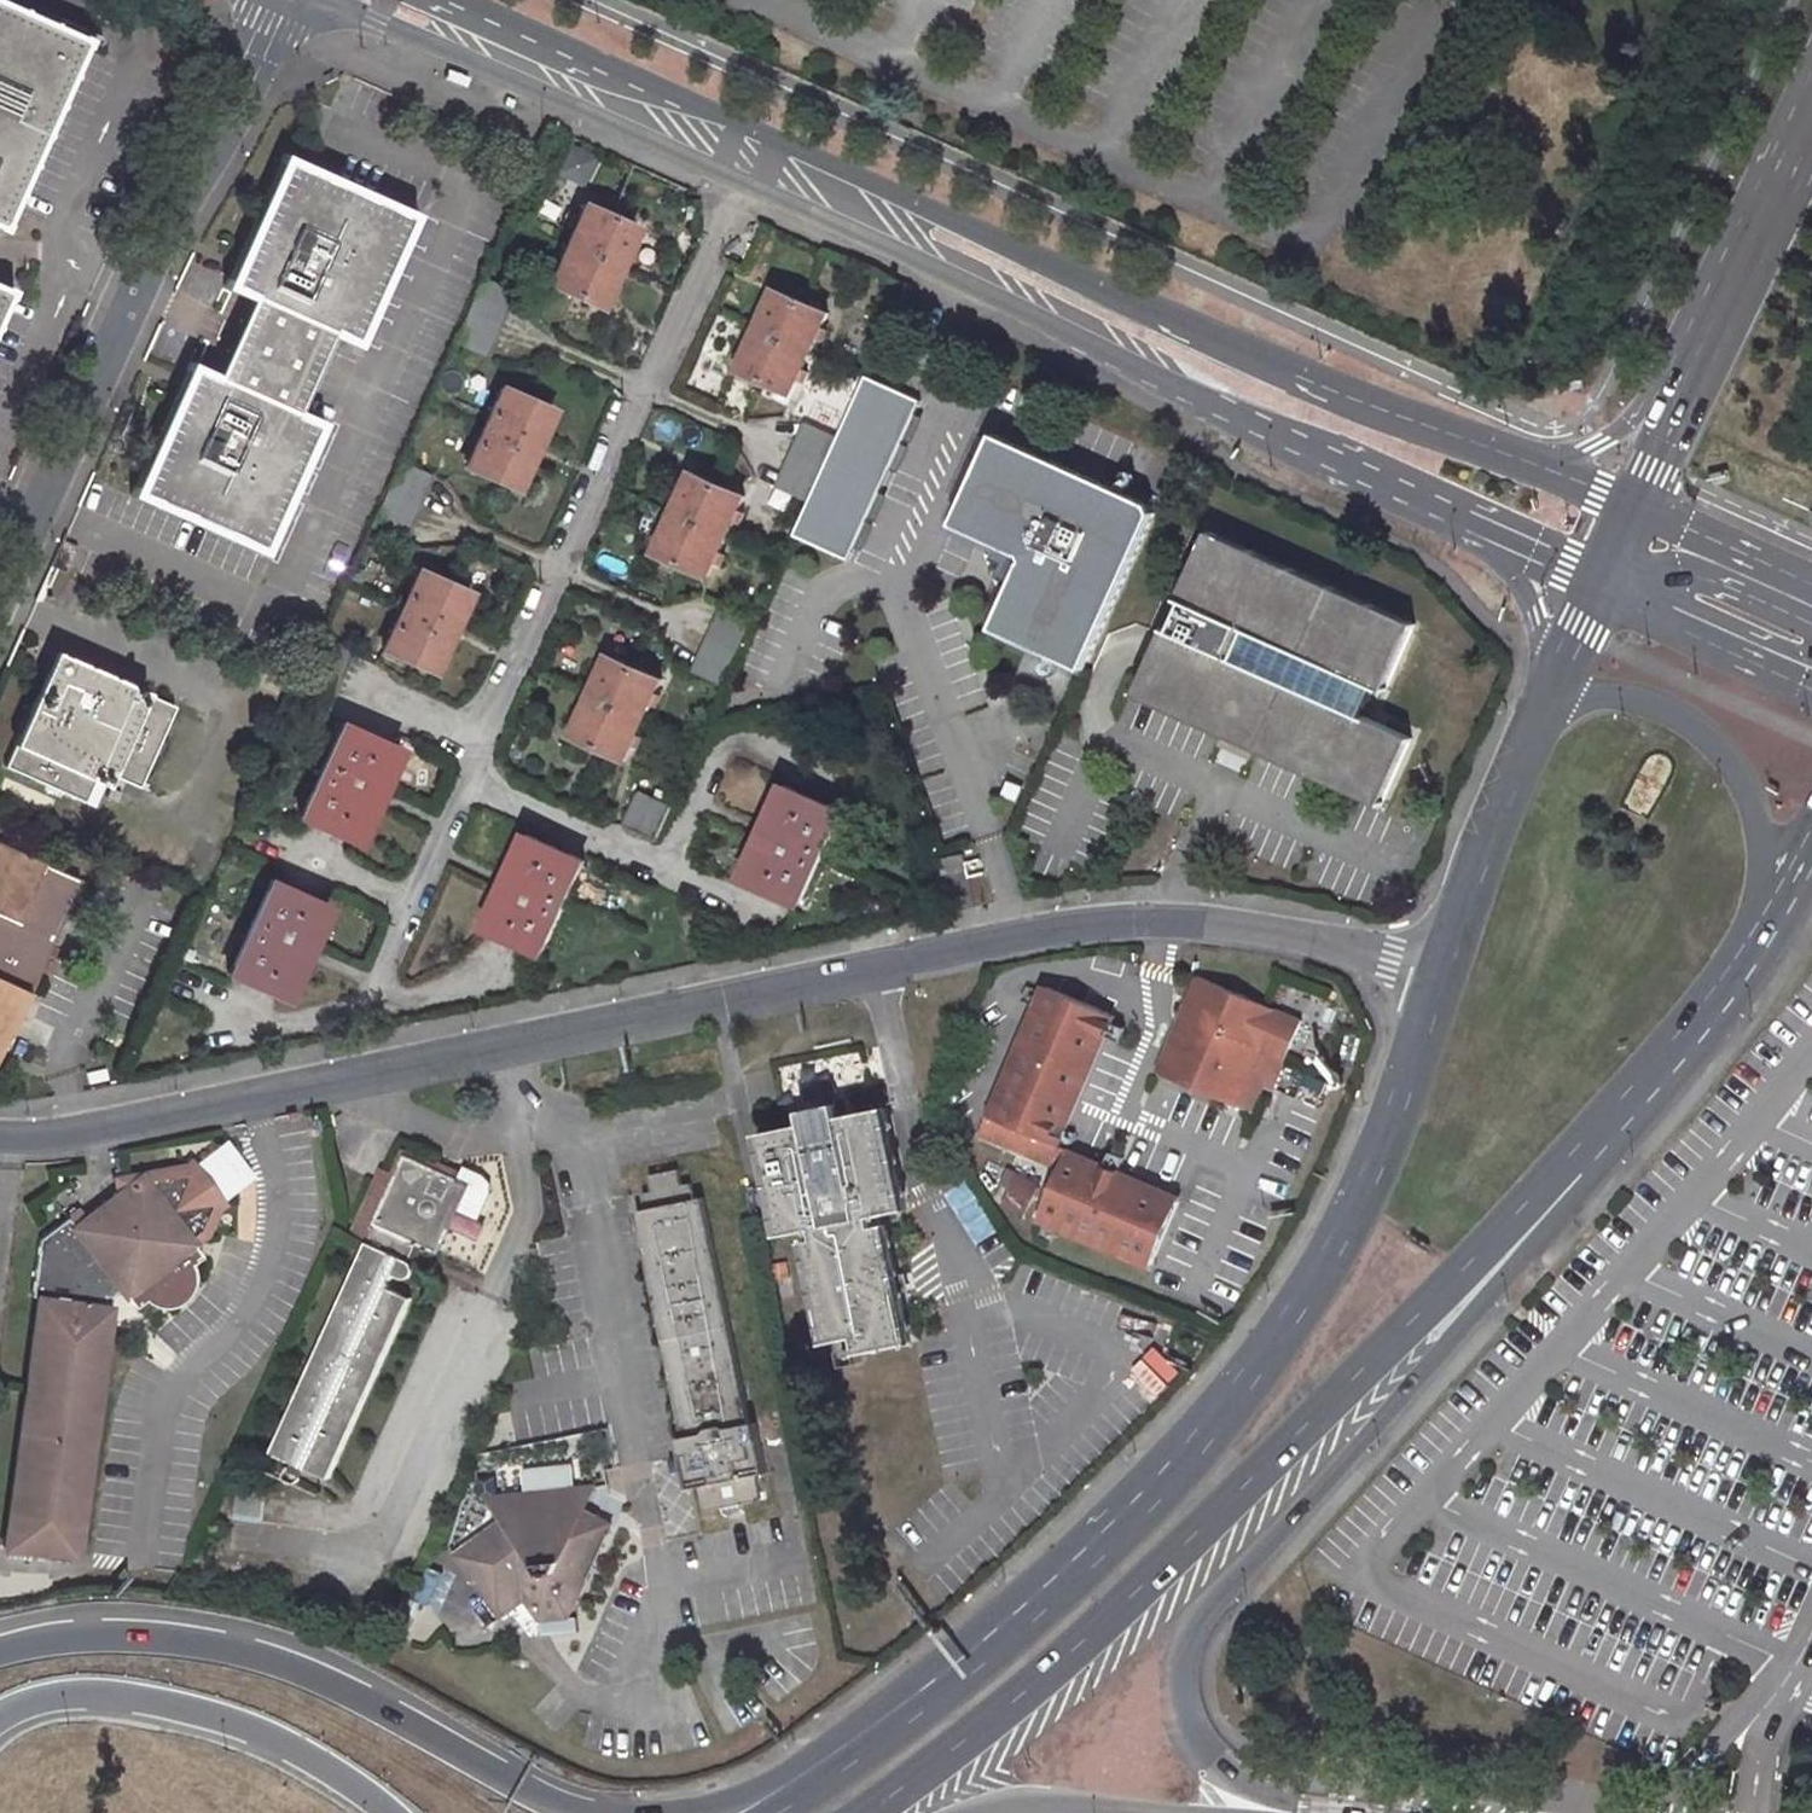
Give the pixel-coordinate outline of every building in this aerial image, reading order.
[(1,212),(77,47),(75,33),(5,0),(0,0),(0,212),(1,212)] [(252,292),(331,329),(332,329),(352,338),(361,333),(414,217),(409,200),(294,149),(283,153),(227,270),(230,282),(250,292),(250,291),(252,292)] [(478,198),(502,209),(511,192),(485,182),(478,198)] [(574,205),(540,284),(594,310),(628,229),(574,205)] [(480,357),(508,290),(476,276),(447,341),(480,357)] [(216,368),(296,404),(331,329),(252,292),(216,368)] [(767,293),(732,369),(787,394),(820,315),(767,293)] [(296,404),(216,368),(198,360),(184,365),(129,481),(133,491),(253,547),(266,541),(319,427),(318,413),(296,404)] [(921,402),(867,378),(795,536),(850,560),(921,402)] [(492,389),(459,465),(510,489),(544,412),(492,389)] [(799,423),(769,489),(803,504),(832,440),(799,423)] [(980,547),(994,582),(998,573),(1011,579),(990,625),(1078,664),(1152,503),(989,431),(949,519),(997,540),(991,552),(980,547)] [(686,474),(651,552),(705,576),(739,499),(686,474)] [(1135,690),(1377,800),(1408,733),(1361,711),(1374,682),(1383,686),(1413,618),(1210,528),(1179,594),(1184,596),(1171,626),(1165,623),(1135,690)] [(378,651),(427,674),(463,593),(411,571),(378,651)] [(748,627),(716,611),(686,674),(720,688),(748,627)] [(0,755),(0,771),(73,805),(84,783),(94,787),(99,776),(130,790),(166,709),(45,654),(0,755)] [(602,656),(568,736),(621,759),(657,679),(602,656)] [(391,755),(331,727),(292,816),(351,844),(391,755)] [(782,771),(742,867),(810,898),(850,802),(782,771)] [(667,803),(637,788),(621,822),(652,836),(667,803)] [(541,807),(502,902),(561,929),(601,835),(541,807)] [(0,852),(0,1037),(4,1039),(72,884),(0,852)] [(937,877),(966,869),(963,854),(933,862),(937,877)] [(262,883),(220,976),(279,1002),(321,908),(262,883)] [(1261,1008),(1191,974),(1147,1069),(1228,1107),(1248,1116),(1257,1095),(1237,1086),(1245,1068),(1254,1072),(1250,1084),(1260,1088),(1265,1091),(1279,1058),(1294,1022),(1261,1008)] [(1095,1012),(1033,982),(977,1112),(971,1109),(964,1132),(1045,1166),(1025,1216),(1135,1264),(1163,1199),(1045,1149),(1047,1143),(1040,1139),(1095,1012)] [(106,1068),(86,1073),(89,1084),(108,1080),(106,1068)] [(1245,1068),(1237,1086),(1257,1095),(1260,1088),(1250,1084),(1254,1072),(1245,1068)] [(835,1335),(838,1344),(893,1334),(871,1223),(862,1224),(859,1211),(891,1204),(870,1101),(825,1109),(810,1097),(796,1099),(787,1116),(744,1124),(765,1231),(799,1225),(801,1232),(789,1235),(808,1332),(834,1328),(835,1335)] [(361,1247),(269,1446),(289,1456),(301,1463),(325,1474),(410,1294),(388,1284),(395,1271),(402,1274),(409,1274),(412,1273),(417,1270),(418,1266),(418,1261),(416,1257),(412,1255),(419,1240),(439,1251),(451,1226),(472,1236),(493,1188),(486,1167),(463,1157),(456,1172),(404,1149),(389,1181),(384,1190),(367,1183),(344,1239),(361,1247)] [(188,1167),(215,1203),(220,1195),(194,1158),(188,1167)] [(31,1297),(37,1298),(103,1307),(104,1299),(106,1294),(112,1288),(131,1315),(141,1306),(152,1308),(164,1307),(177,1302),(185,1295),(191,1289),(196,1279),(198,1273),(199,1260),(204,1256),(194,1244),(209,1232),(218,1207),(215,1203),(188,1167),(186,1164),(116,1174),(133,1186),(102,1209),(95,1199),(39,1242),(31,1297)] [(389,1180),(372,1173),(367,1183),(384,1190),(389,1181),(389,1180)] [(641,1220),(636,1220),(684,1443),(678,1446),(687,1493),(695,1491),(702,1517),(720,1513),(722,1524),(742,1519),(740,1508),(758,1507),(752,1485),(763,1482),(752,1429),(747,1430),(700,1206),(691,1206),(688,1190),(676,1191),(674,1175),(644,1181),(647,1198),(636,1199),(641,1220)] [(103,1307),(37,1298),(2,1550),(76,1561),(111,1309),(103,1307)] [(840,1354),(838,1344),(835,1335),(818,1337),(822,1357),(840,1354)] [(301,1463),(289,1456),(278,1466),(278,1473),(280,1477),(285,1481),(289,1483),(301,1463)] [(570,1619),(605,1516),(582,1508),(591,1482),(570,1483),(569,1462),(519,1464),(520,1488),(480,1490),(480,1510),(471,1538),(451,1538),(450,1541),(452,1582),(485,1593),(485,1611),(531,1610),(532,1632),(571,1631),(570,1619)]
